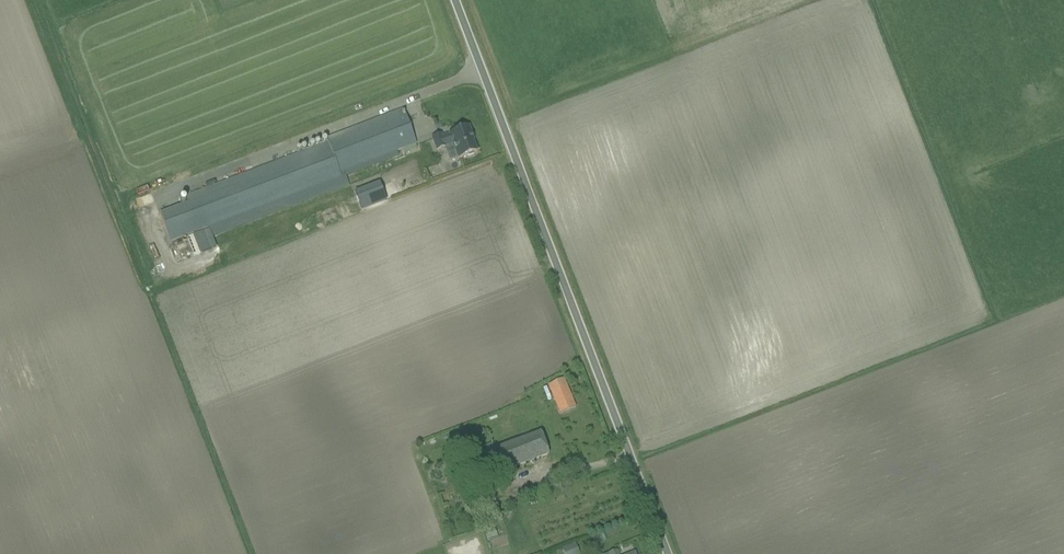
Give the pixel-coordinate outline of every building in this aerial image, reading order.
[(188,204),(160,215),(171,243),(187,237),(194,255),(196,255),(216,248),(213,237),(209,228),(342,178),(340,174),(376,160),(399,151),(416,145),(403,110),(393,114),(327,139),(328,144),(186,198),(188,204)] [(440,136),(432,139),(437,151),(445,148),(445,147),(453,144),(459,159),(467,156),(469,157),(474,155),(474,153),(476,153),(471,137),(472,137),(468,128),(450,135),(450,136),(442,139),(440,136)] [(394,183),(389,188),(394,194),(397,191),(397,190),(398,191),(399,189),(394,183)] [(379,184),(355,193),(362,211),(387,202),(379,184)] [(549,385),(561,414),(575,408),(563,379),(549,385)] [(478,458),(466,462),(475,485),(549,456),(540,433),(487,454),(484,447),(475,451),(478,458)] [(598,534),(592,536),(596,547),(602,544),(598,534)] [(564,553),(580,553),(575,543),(562,549),(564,553)]
